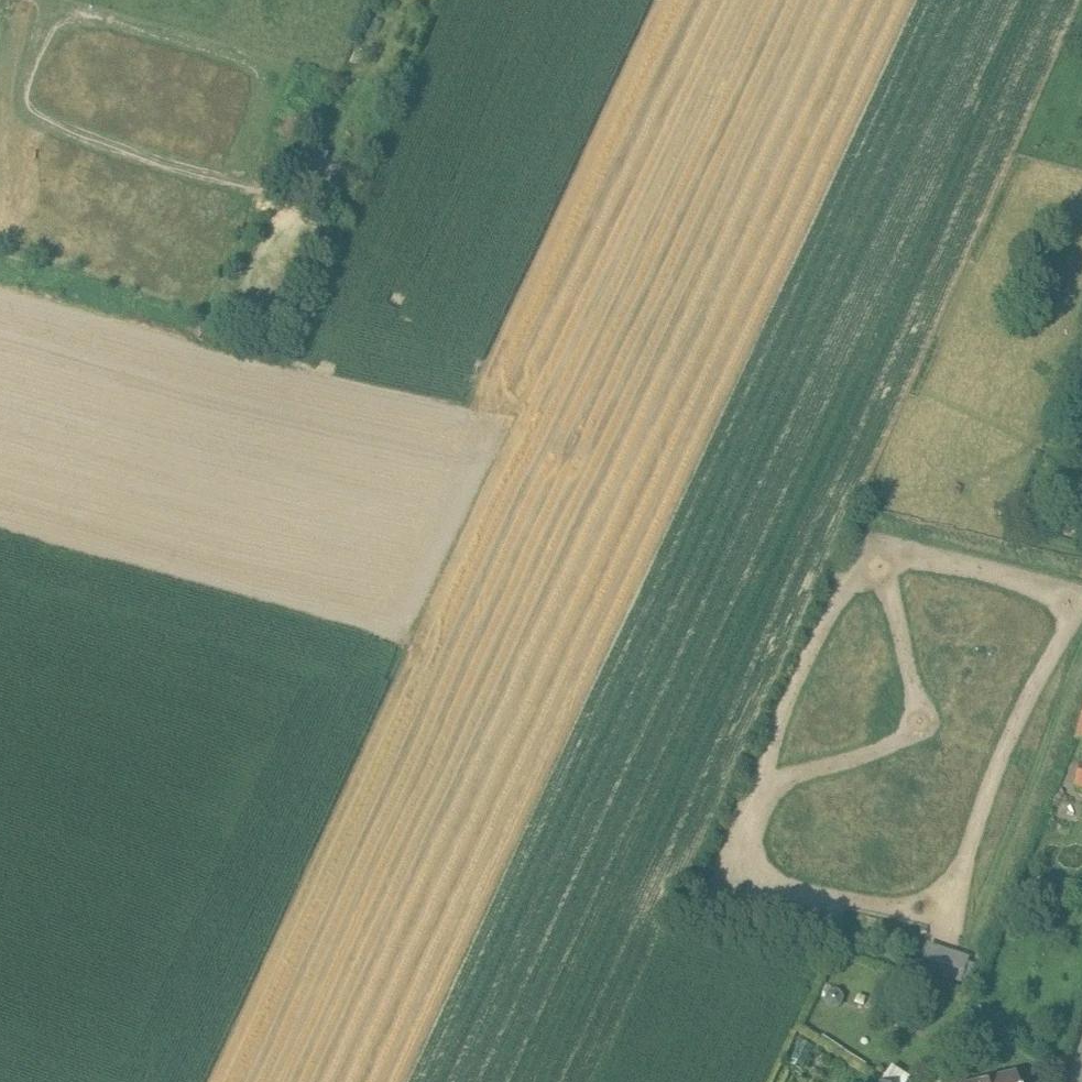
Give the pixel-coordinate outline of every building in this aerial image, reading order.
[(1045,884),(1034,881),(1030,897),(1041,900),(1045,884)] [(966,959),(927,948),(923,962),(953,971),(950,979),(959,981),(966,959)]
